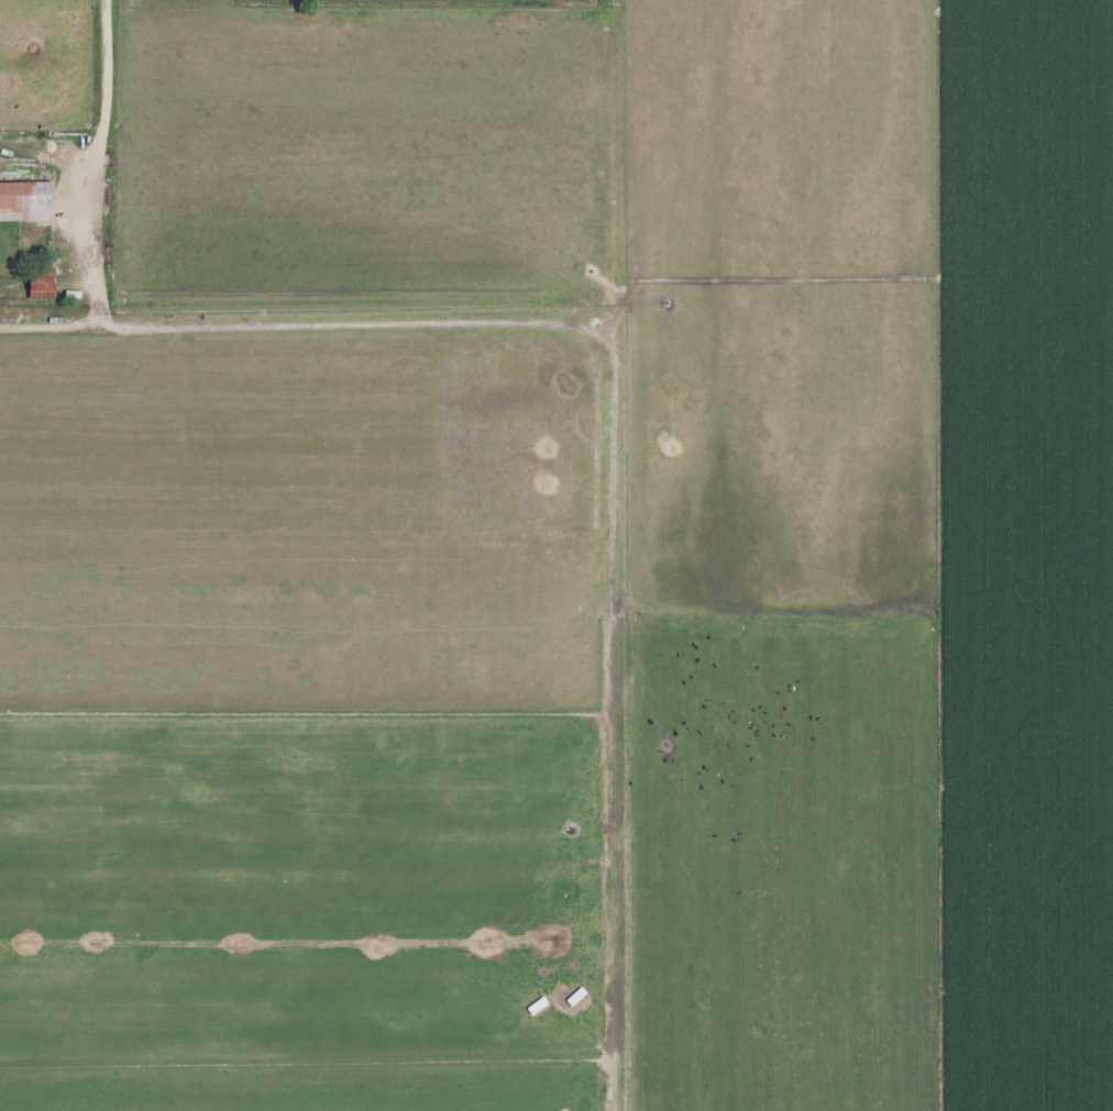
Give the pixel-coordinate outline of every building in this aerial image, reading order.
[(0,180),(0,220),(52,220),(52,180),(0,180)] [(75,289),(75,277),(52,277),(52,269),(26,269),(26,296),(51,296),(51,289),(75,289)]
